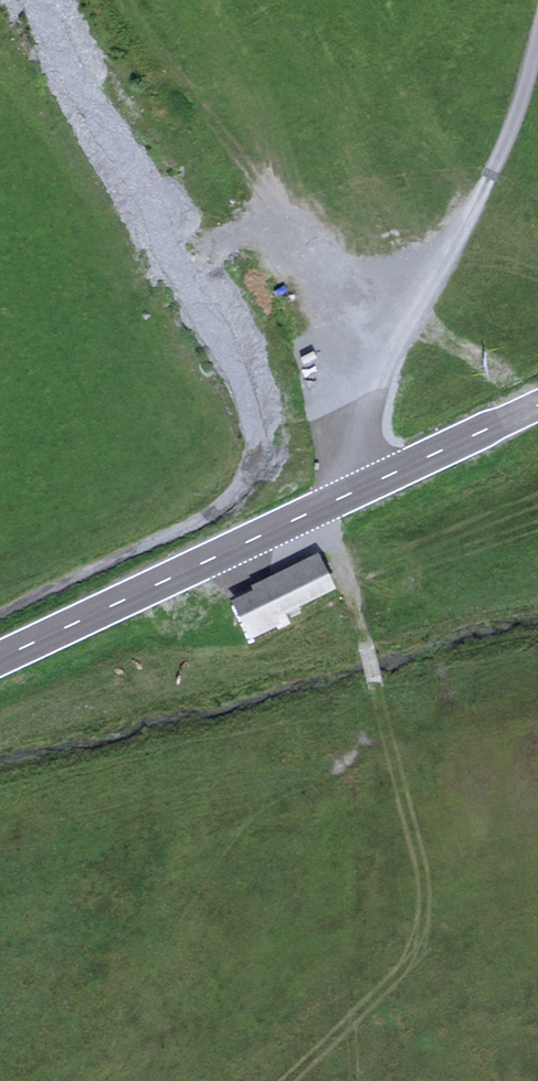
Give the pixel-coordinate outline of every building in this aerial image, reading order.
[(287,632),(282,624),(338,595),(321,561),(235,604),(257,647),(287,632)]
